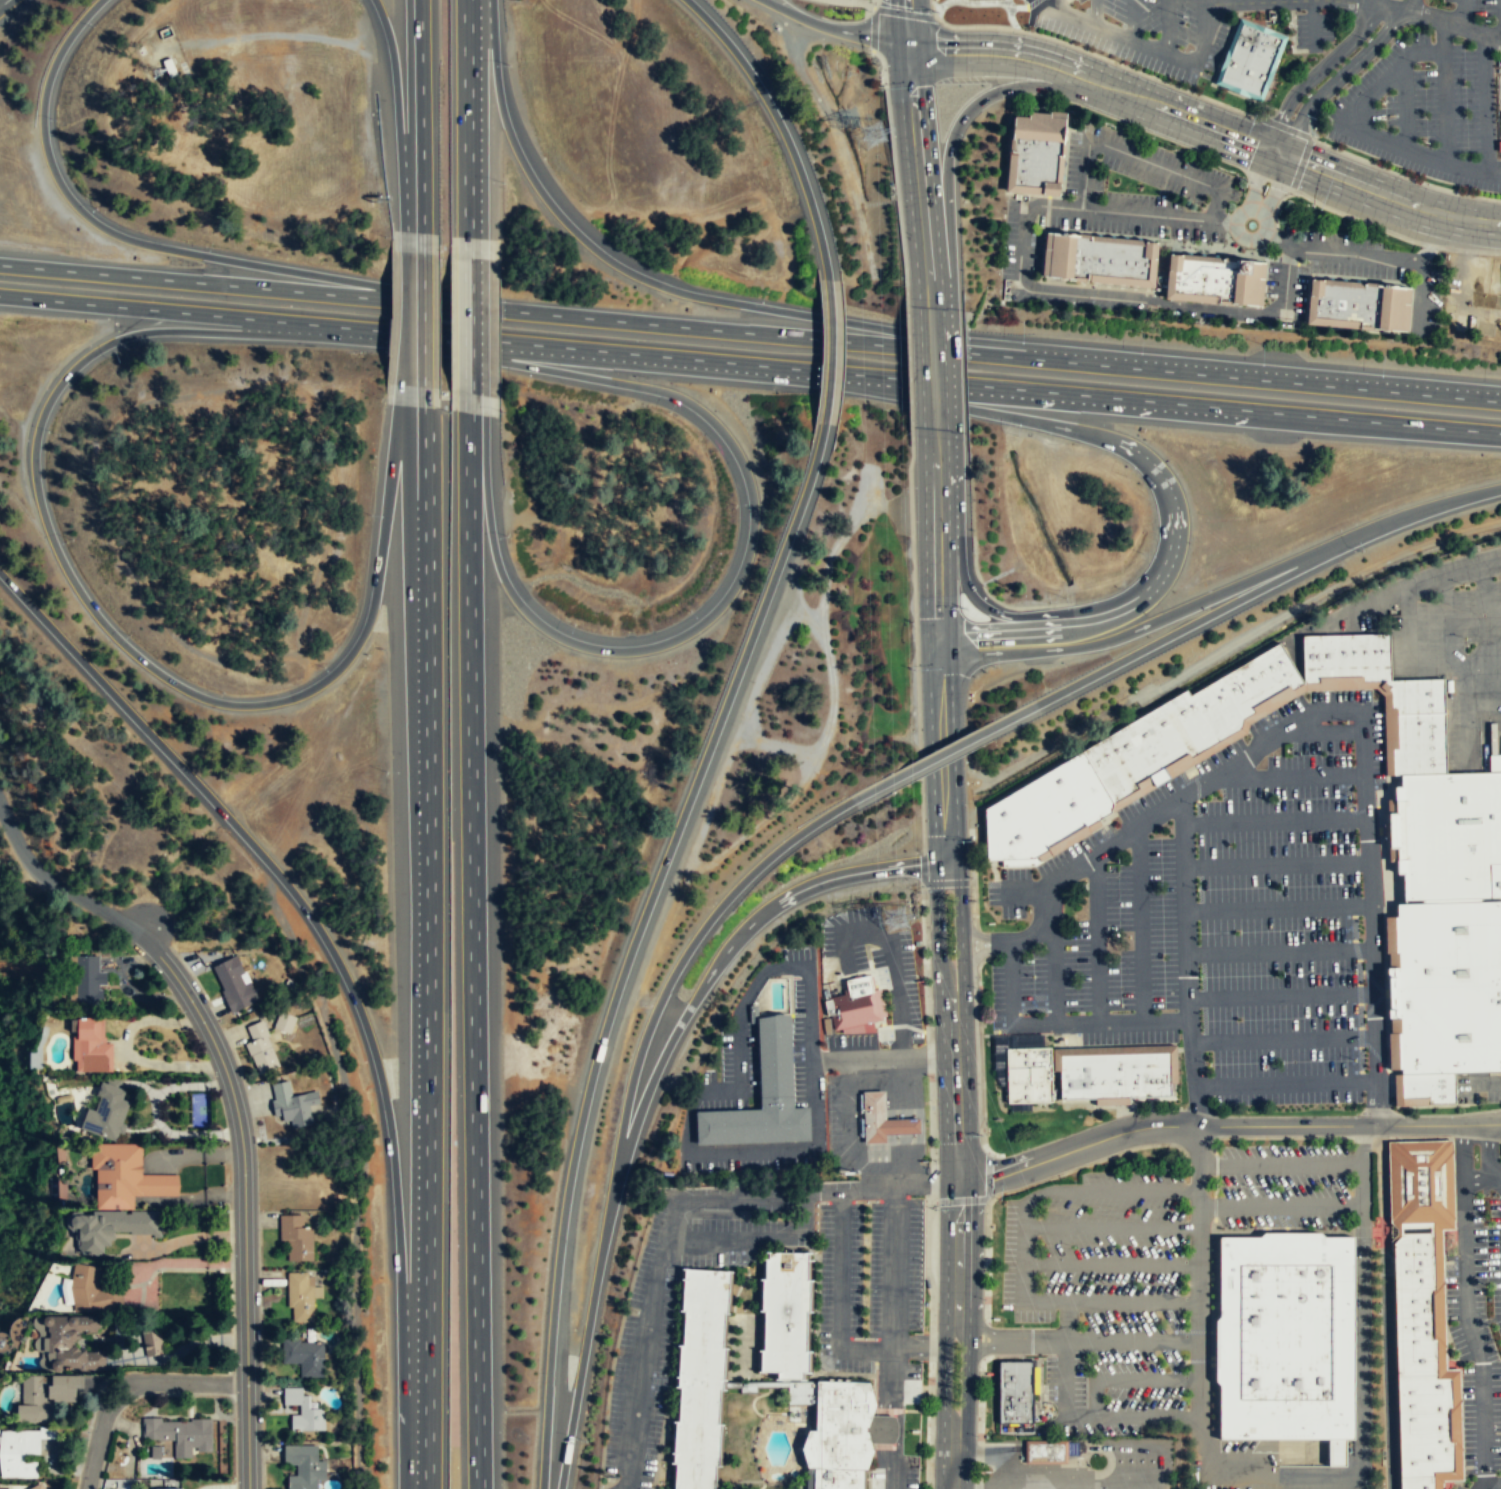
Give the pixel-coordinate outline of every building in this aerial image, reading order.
[(1260,96),(1283,38),(1244,23),(1221,80),(1260,96)] [(1055,194),(1063,111),(1024,108),(1023,113),(1008,112),(1001,188),(1055,194)] [(1150,282),(1152,240),(1047,231),(1042,274),(1150,282)] [(1160,296),(1164,250),(1262,260),(1259,304),(1160,296)] [(1303,321),(1404,330),(1407,285),(1306,275),(1303,321)] [(1388,679),(1300,682),(1299,635),(1310,634),(1378,632),(1386,633),(1388,679)] [(1300,682),(1239,718),(1237,727),(1109,802),(1078,750),(1183,688),(1183,689),(1186,694),(1276,641),(1300,682)] [(1442,711),(1441,678),(1388,679),(1389,713),(1442,711)] [(1443,773),(1442,711),(1389,713),(1390,774),(1397,774),(1443,773)] [(1106,811),(1028,858),(982,860),(980,809),(1078,750),(1109,802),(1106,811)] [(1495,754),(1500,754),(1500,897),(1400,900),(1399,874),(1393,874),(1392,848),(1385,848),(1384,811),(1392,811),(1391,785),(1398,784),(1397,774),(1443,773),(1488,772),(1487,754),(1495,754)] [(1393,904),(1394,916),(1391,917),(1392,953),(1394,1034),(1395,1069),(1398,1069),(1398,1074),(1452,1073),(1500,1072),(1500,901),(1393,904)] [(104,971),(99,971),(99,955),(77,955),(76,1005),(103,1005),(104,971)] [(258,1000),(236,956),(213,967),(224,990),(221,991),(232,1013),(258,1000)] [(879,1020),(869,974),(845,980),(847,989),(843,990),(844,994),(831,997),(835,1013),(831,1015),(834,1029),(879,1020)] [(757,1022),(750,1023),(749,1005),(751,1005),(757,1005),(757,1014),(757,1018),(757,1022)] [(296,1017),(279,1012),(273,1029),(290,1034),(296,1017)] [(696,1145),(810,1141),(809,1107),(793,1108),(790,1015),(778,1013),(775,1015),(773,1015),(757,1018),(757,1022),(760,1095),(760,1109),(747,1110),(702,1111),(695,1112),(696,1145)] [(112,1072),(112,1043),(102,1043),(102,1017),(74,1018),(74,1072),(112,1072)] [(258,1075),(280,1065),(267,1036),(269,1035),(263,1020),(247,1027),(252,1040),(245,1044),(258,1075)] [(1008,1103),(1053,1102),(1051,1047),(1043,1047),(1006,1048),(1007,1085),(1008,1103)] [(1172,1096),(1170,1052),(1060,1056),(1061,1099),(1172,1096)] [(1453,1103),(1452,1073),(1398,1074),(1399,1106),(1453,1103)] [(86,1107),(80,1130),(119,1141),(130,1102),(122,1100),(125,1088),(103,1081),(94,1110),(86,1107)] [(292,1126),(311,1126),(310,1096),(290,1097),(290,1083),(271,1084),(272,1120),(292,1120),(292,1126)] [(885,1119),(884,1090),(862,1091),(864,1143),(886,1143),(886,1135),(885,1119)] [(885,1119),(920,1118),(920,1133),(886,1135),(885,1119)] [(178,1196),(180,1185),(178,1174),(141,1175),(140,1144),(90,1143),(91,1169),(96,1168),(97,1209),(133,1209),(133,1195),(178,1196)] [(1444,1220),(1442,1148),(1389,1149),(1391,1221),(1444,1220)] [(160,1211),(90,1211),(90,1216),(73,1216),(74,1229),(76,1229),(76,1254),(102,1253),(102,1245),(111,1245),(111,1235),(160,1235),(160,1211)] [(313,1260),(312,1227),(303,1227),(303,1215),(279,1215),(280,1242),(287,1242),(288,1260),(303,1260),(313,1260)] [(1431,1234),(1398,1235),(1391,1241),(1392,1287),(1432,1286),(1431,1234)] [(1351,1438),(1351,1235),(1217,1235),(1217,1315),(1213,1319),(1213,1380),(1217,1384),(1217,1438),(1351,1438)] [(864,1468),(866,1468),(867,1431),(866,1431),(866,1429),(866,1426),(868,1426),(869,1382),(816,1380),(806,1381),(806,1309),(808,1252),(768,1251),(768,1258),(766,1258),(764,1312),(764,1349),(761,1349),(761,1371),(774,1371),(774,1379),(782,1379),(782,1381),(750,1382),(731,1382),(723,1382),(725,1347),(722,1347),(724,1312),(727,1312),(729,1270),(684,1268),(681,1310),(684,1310),(682,1344),(680,1344),(678,1386),(680,1386),(678,1421),(675,1421),(673,1458),(673,1463),(675,1463),(674,1488),(863,1488),(864,1468)] [(100,1265),(70,1265),(70,1310),(122,1310),(122,1287),(100,1287),(100,1265)] [(313,1321),(313,1286),(314,1286),(313,1276),(308,1276),(308,1272),(287,1272),(287,1285),(292,1285),(294,1321),(313,1321)] [(1432,1286),(1432,1288),(1430,1288),(1431,1338),(1434,1338),(1435,1374),(1395,1375),(1392,1287),(1432,1286)] [(105,1371),(105,1350),(77,1349),(77,1333),(100,1333),(100,1317),(46,1316),(45,1354),(57,1354),(57,1371),(105,1371)] [(146,1357),(165,1353),(159,1325),(140,1329),(146,1357)] [(324,1377),(324,1354),(323,1352),(323,1343),(317,1343),(317,1341),(300,1342),(300,1338),(282,1338),(282,1363),(298,1363),(299,1365),(300,1365),(300,1377),(324,1377)] [(999,1361),(999,1422),(1033,1423),(1033,1361),(999,1361)] [(1395,1375),(1398,1476),(1431,1475),(1431,1471),(1451,1470),(1451,1441),(1448,1441),(1446,1406),(1449,1407),(1449,1377),(1435,1378),(1435,1374),(1395,1375)] [(20,1376),(20,1423),(53,1423),(53,1403),(79,1403),(79,1377),(20,1376)] [(325,1430),(325,1409),(309,1409),(308,1396),(302,1395),(302,1387),(284,1387),(284,1405),(301,1404),(301,1415),(291,1415),(292,1423),(292,1429),(303,1429),(303,1430),(312,1429),(325,1430)] [(212,1451),(212,1419),(191,1419),(191,1422),(162,1422),(161,1418),(142,1418),(142,1439),(158,1439),(158,1441),(174,1440),(175,1458),(191,1458),(191,1447),(197,1447),(197,1452),(212,1451)] [(37,1478),(37,1461),(25,1462),(24,1454),(40,1454),(40,1438),(58,1438),(53,1427),(39,1427),(39,1430),(1,1430),(1,1478),(37,1478)] [(1067,1463),(1067,1440),(1025,1440),(1025,1463),(1067,1463)] [(318,1480),(324,1479),(325,1461),(317,1461),(316,1457),(317,1445),(284,1445),(284,1464),(296,1465),(296,1475),(288,1475),(288,1488),(318,1488),(318,1480)] [(160,1446),(150,1446),(150,1459),(160,1459),(160,1446)] [(1431,1475),(1431,1488),(1398,1488),(1398,1476),(1431,1475)]
